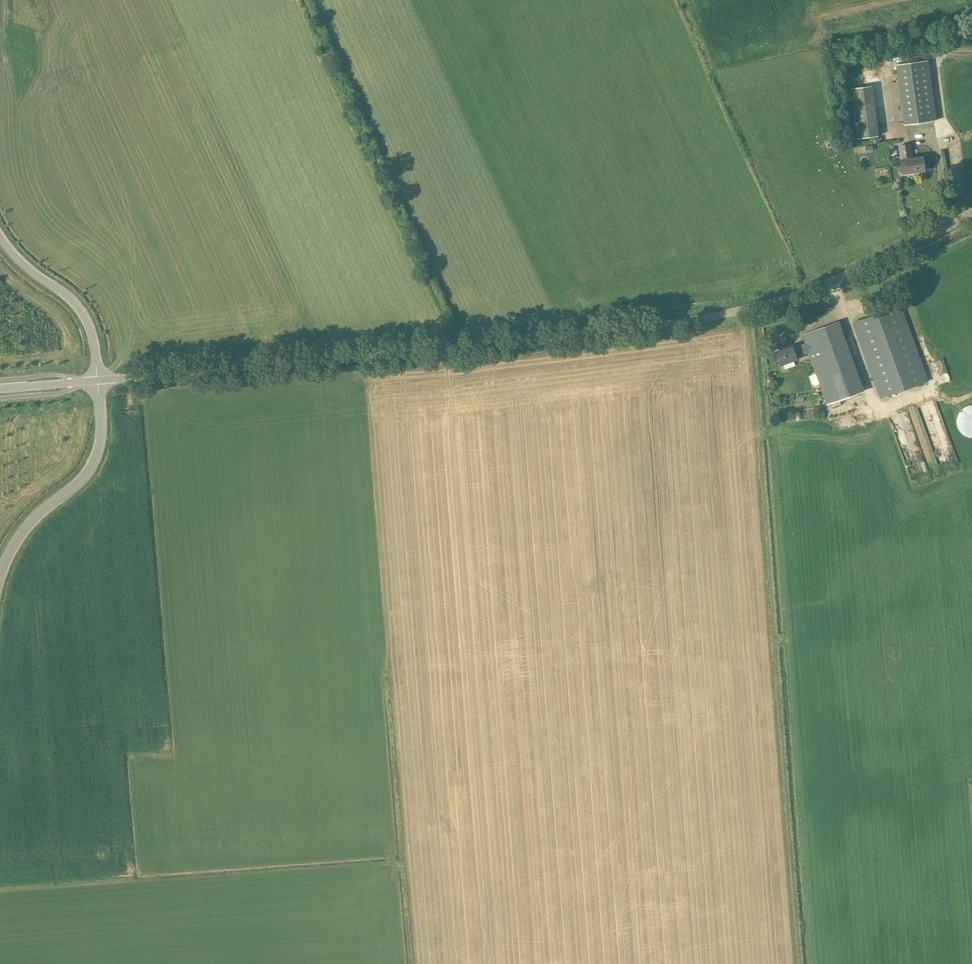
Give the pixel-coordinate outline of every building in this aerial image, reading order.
[(934,121),(927,65),(926,61),(897,65),(900,84),(904,115),(903,115),(905,125),(934,121)] [(856,139),(879,136),(872,85),(850,88),(856,139)] [(923,157),(913,158),(911,143),(898,145),(900,160),(899,160),(901,174),(925,171),(923,157)] [(901,305),(852,323),(880,399),(929,382),(901,305)] [(804,344),(792,348),(792,346),(775,352),(779,365),(796,359),(796,357),(808,353),(827,405),(864,392),(839,321),(801,334),(804,344)] [(971,404),(969,405),(965,407),(964,408),(961,412),(960,414),(960,417),(959,420),(960,423),(961,426),(963,429),(965,431),(967,433),(970,434),(971,435),(971,404)] [(781,414),(783,423),(791,422),(789,413),(781,414)]
